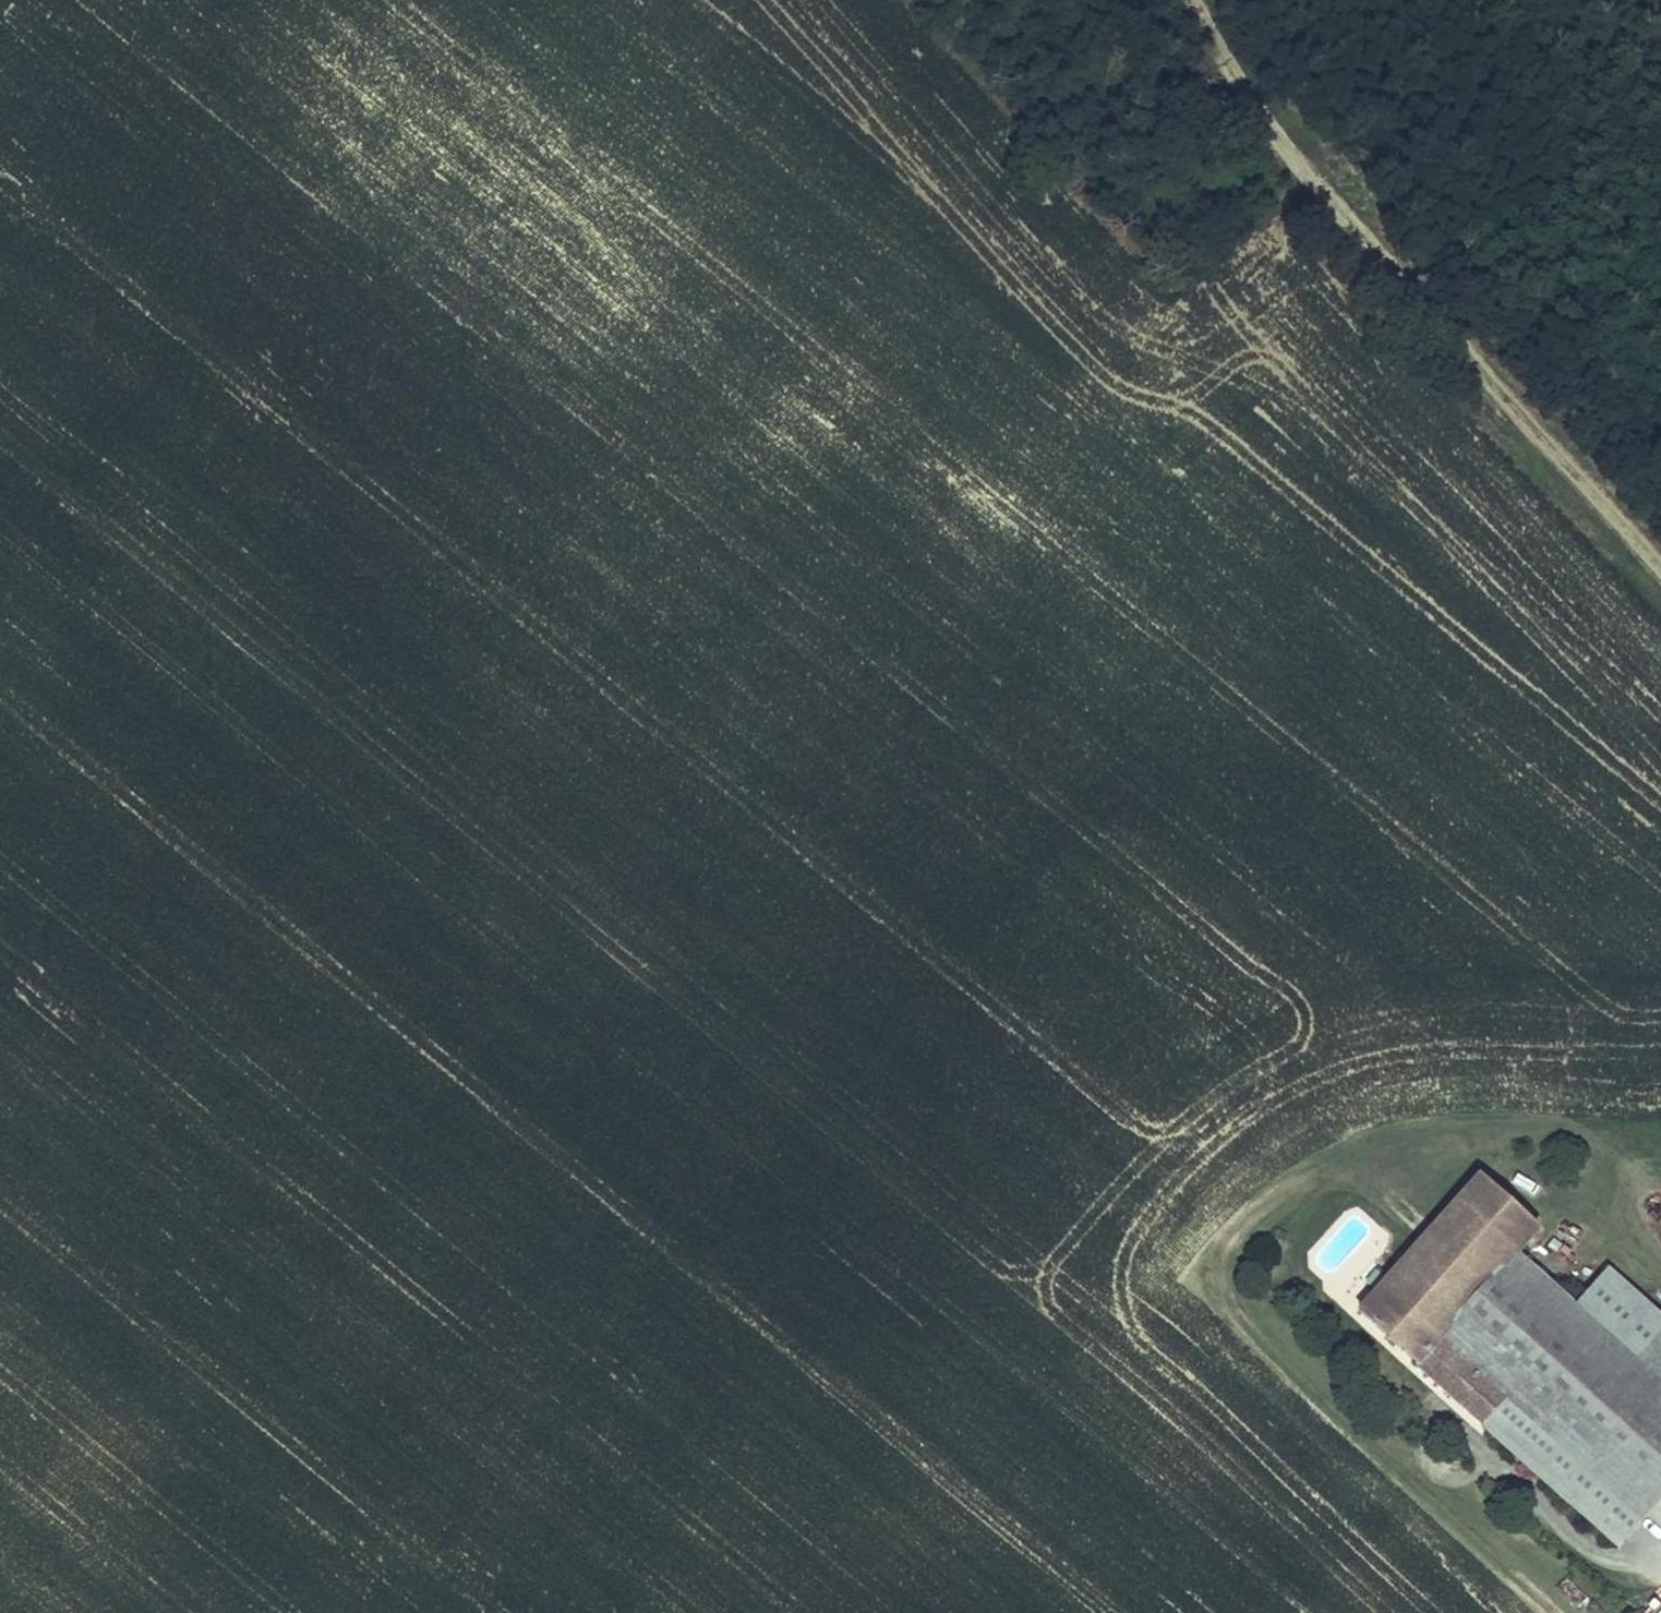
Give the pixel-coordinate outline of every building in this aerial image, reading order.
[(1516,1254),(1540,1227),(1482,1175),(1359,1312),(1482,1427),(1506,1400),(1439,1339),(1516,1254)] [(1573,1305),(1516,1254),(1439,1339),(1506,1400),(1482,1427),(1617,1548),(1660,1500),(1660,1385),(1635,1361),(1573,1305)] [(1635,1361),(1660,1333),(1660,1318),(1606,1268),(1573,1305),(1635,1361)] [(1635,1361),(1660,1385),(1660,1333),(1635,1361)]
